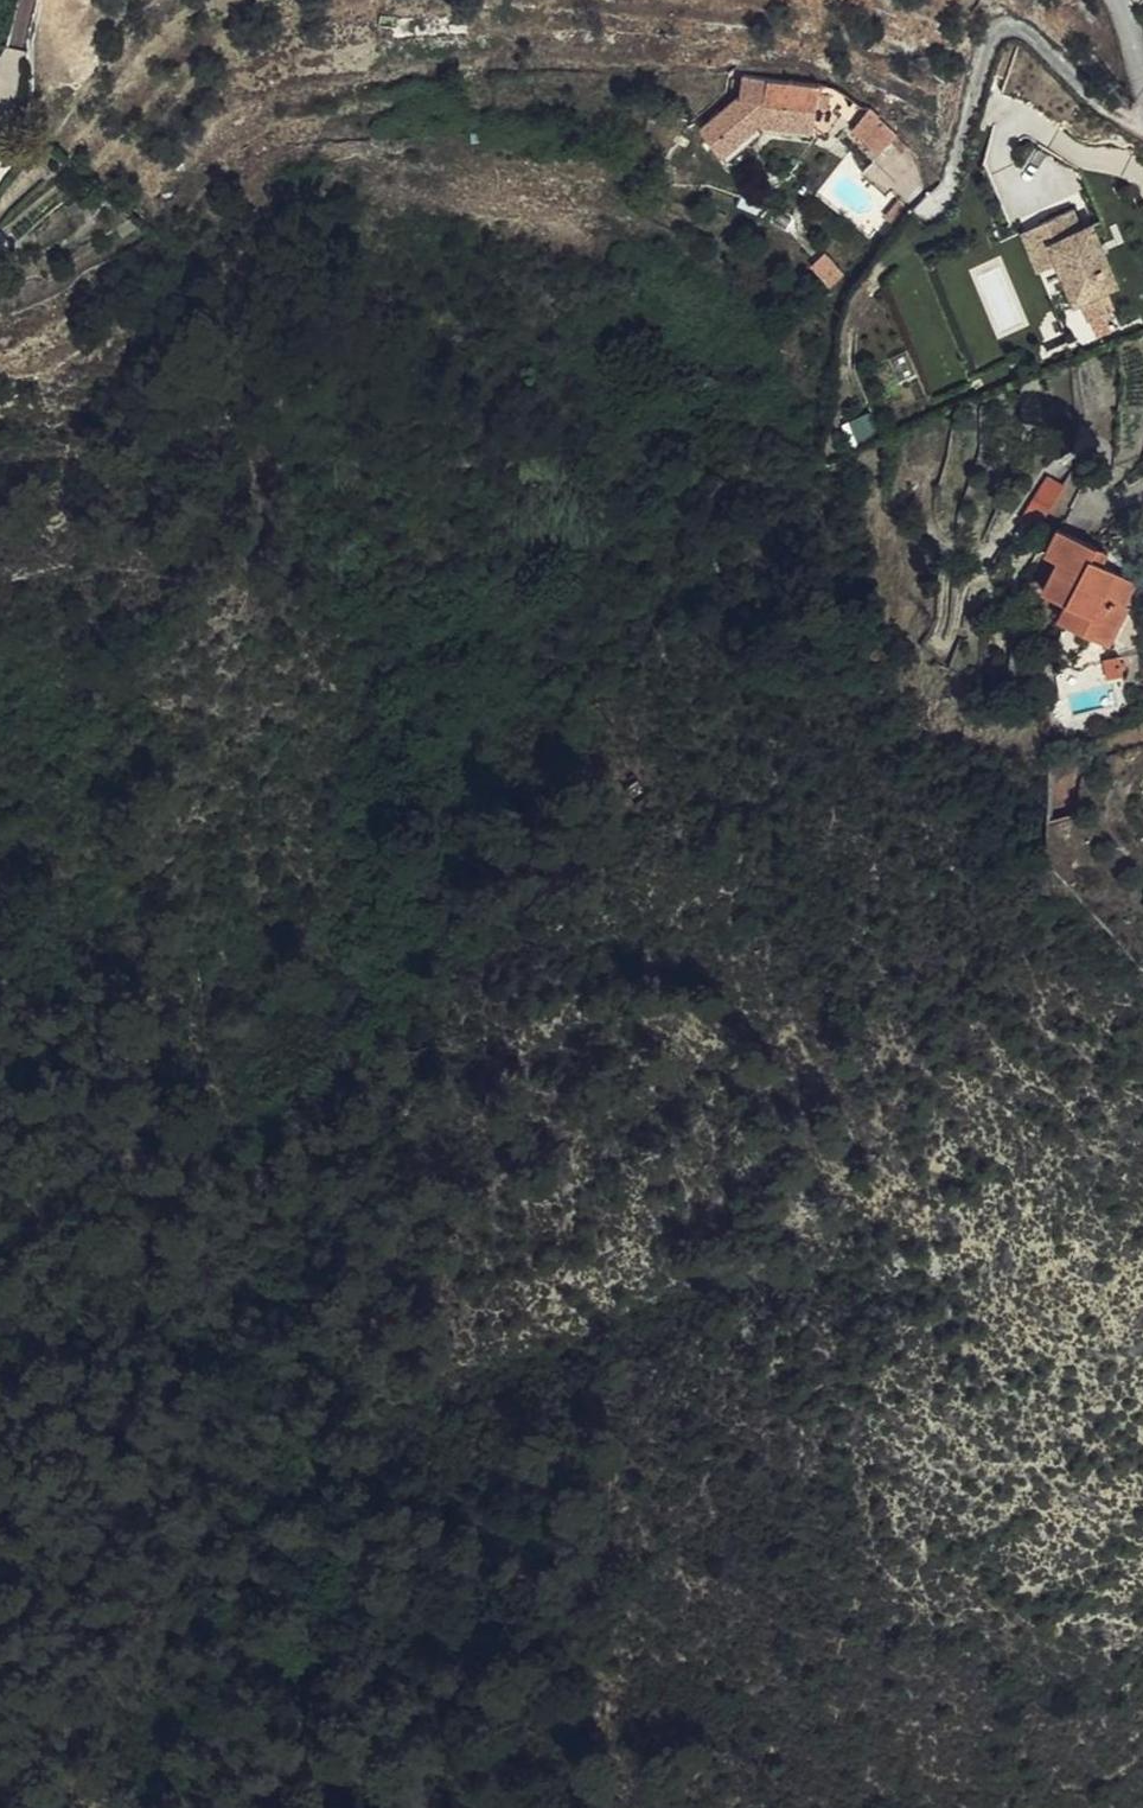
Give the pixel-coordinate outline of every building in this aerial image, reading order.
[(812,135),(813,127),(815,113),(768,107),(770,86),(745,81),(743,102),(736,101),(701,128),(723,156),(757,130),(812,138),(812,135)] [(815,113),(818,92),(770,86),(768,107),(815,113)] [(813,127),(812,135),(826,146),(842,125),(824,112),(813,127)] [(851,137),(878,161),(894,142),(867,119),(851,137)] [(17,207),(1,127),(0,128),(0,210),(17,207)] [(893,222),(904,207),(897,201),(884,215),(893,222)] [(1080,233),(1072,215),(1022,235),(1038,273),(1054,267),(1072,310),(1082,306),(1088,322),(1114,311),(1108,296),(1118,291),(1092,228),(1080,233)] [(843,276),(826,258),(813,270),(830,288),(843,276)] [(1084,561),(1067,550),(1052,580),(1067,589),(1084,561)] [(1101,583),(1107,575),(1084,561),(1067,589),(1051,615),(1075,629),(1066,643),(1073,648),(1067,678),(1079,685),(1094,660),(1117,673),(1141,633),(1135,629),(1142,616),(1142,610),(1112,590),(1101,583)] [(1107,575),(1101,583),(1112,590),(1117,581),(1107,575)] [(1132,701),(1130,683),(1114,685),(1117,703),(1132,701)]
